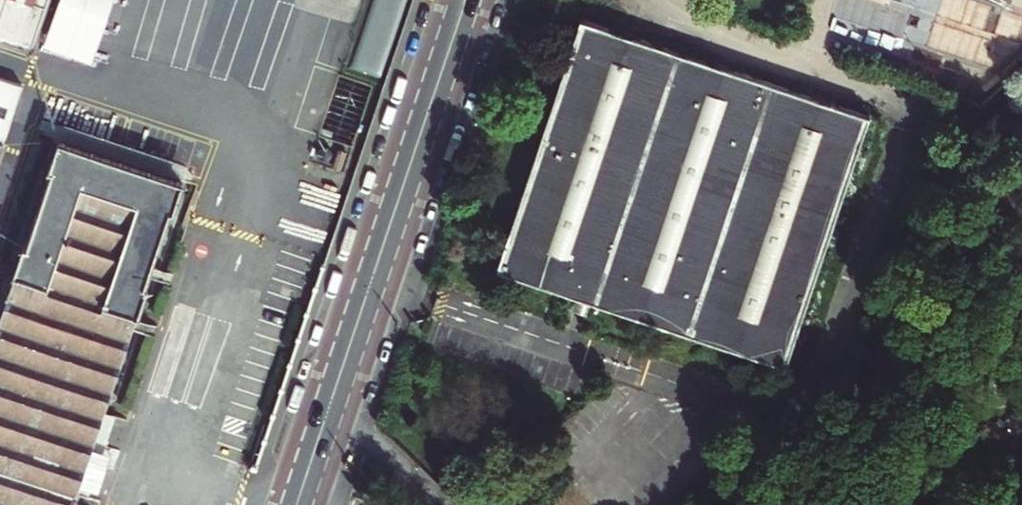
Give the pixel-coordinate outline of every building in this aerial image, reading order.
[(30,51),(47,0),(0,0),(0,41),(30,51)] [(115,0),(61,0),(46,48),(95,64),(115,0)] [(348,69),(388,79),(409,0),(367,0),(348,69)] [(977,42),(996,63),(1021,40),(1021,10),(1018,5),(977,42)] [(788,364),(873,114),(585,15),(543,140),(500,265),(788,364)] [(18,89),(0,83),(0,142),(18,89)] [(0,334),(0,504),(69,504),(82,466),(108,475),(117,449),(91,440),(99,416),(181,172),(68,134),(0,334)] [(125,424),(99,416),(91,440),(117,449),(121,436),(125,424)]
